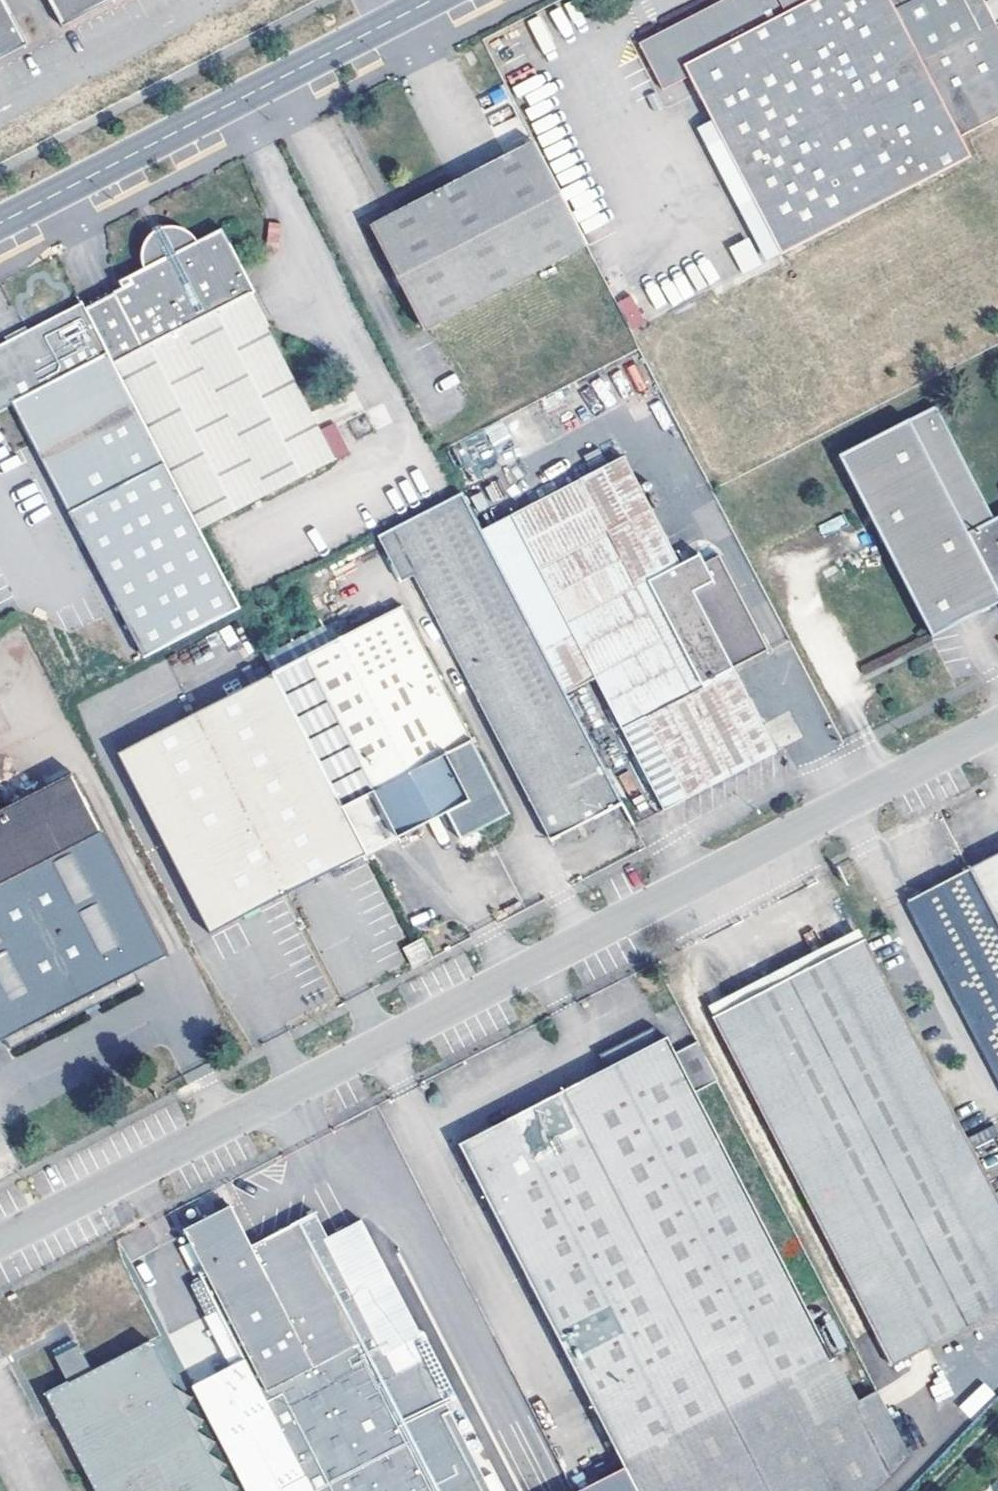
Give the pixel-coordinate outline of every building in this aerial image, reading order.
[(28,45),(4,0),(0,0),(0,59),(28,45)] [(64,27),(115,0),(50,0),(64,27)] [(990,147),(980,128),(991,122),(994,128),(997,126),(997,29),(983,0),(725,0),(640,44),(659,81),(685,68),(690,78),(781,255),(990,147)] [(997,16),(997,0),(988,0),(992,18),(997,16)] [(690,78),(685,68),(659,81),(664,92),(690,78)] [(588,247),(535,142),(369,227),(425,332),(588,247)] [(222,229),(197,242),(194,238),(189,233),(184,228),(178,226),(171,225),(164,227),(160,229),(157,231),(151,236),(149,241),(147,250),(149,258),(152,266),(128,278),(131,286),(85,309),(200,531),(334,461),(251,297),(255,294),(222,229)] [(740,272),(761,265),(750,237),(729,245),(740,272)] [(144,658),(241,610),(200,531),(85,309),(82,304),(29,332),(19,337),(0,347),(0,412),(12,406),(144,658)] [(997,605),(997,518),(994,519),(935,407),(839,456),(933,638),(997,605)] [(680,564),(625,458),(478,534),(565,695),(595,680),(664,812),(691,798),(778,753),(734,670),(769,651),(720,555),(704,563),(700,554),(680,564)] [(478,534),(459,497),(376,540),(400,587),(413,581),(431,615),(551,840),(568,831),(571,837),(593,825),(590,820),(622,804),(565,695),(478,534)] [(259,651),(296,723),(366,855),(439,817),(445,829),(451,825),(460,841),(511,814),(413,629),(402,608),(286,668),(274,644),(261,650),(259,651)] [(296,723),(277,739),(240,691),(116,753),(211,933),(287,894),(344,864),(366,855),(296,723)] [(792,714),(781,717),(790,741),(800,737),(792,714)] [(629,794),(640,788),(629,770),(618,776),(629,794)] [(0,809),(0,1041),(4,1039),(9,1048),(140,980),(136,971),(166,955),(72,773),(0,809)] [(997,922),(997,854),(971,868),(997,922)] [(971,868),(938,885),(906,902),(997,1081),(997,922),(971,868)] [(865,938),(746,999),(713,1015),(892,1365),(997,1312),(997,1197),(865,938)] [(415,966),(432,958),(423,941),(406,949),(415,966)] [(624,1465),(833,1358),(668,1037),(661,1041),(654,1027),(600,1055),(606,1069),(530,1107),(459,1144),(624,1465)] [(283,1490),(492,1490),(354,1224),(329,1237),(316,1212),(251,1246),(230,1205),(184,1230),(204,1271),(199,1273),(251,1372),(227,1383),(283,1490)] [(143,1299),(122,1258),(82,1280),(103,1319),(143,1299)] [(69,1382),(45,1394),(96,1490),(236,1490),(239,1486),(221,1475),(226,1464),(209,1453),(216,1442),(199,1431),(204,1420),(186,1409),(193,1397),(175,1388),(150,1341),(92,1371),(79,1345),(57,1357),(69,1382)] [(833,1358),(624,1465),(637,1490),(876,1490),(911,1454),(855,1346),(833,1358)] [(984,1382),(959,1406),(971,1417),(995,1393),(984,1382)] [(624,1465),(575,1490),(637,1490),(624,1465)]
